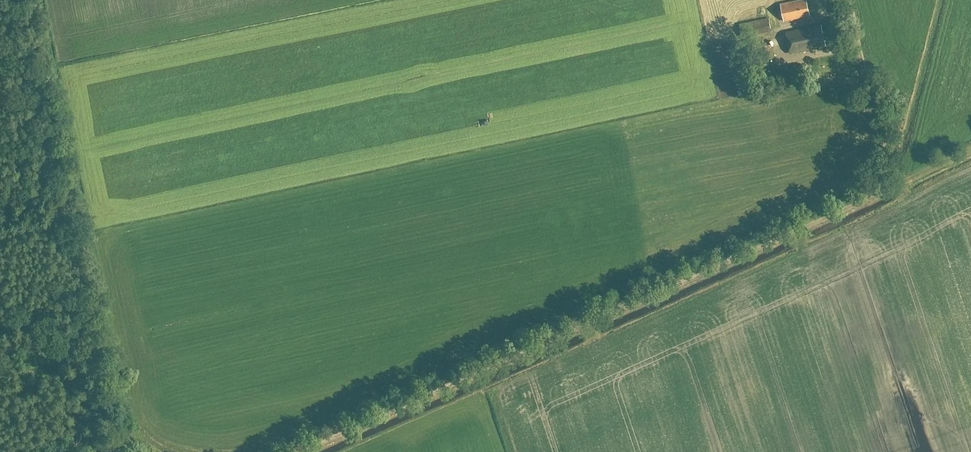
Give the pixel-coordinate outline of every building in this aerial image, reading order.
[(780,4),(784,21),(810,16),(806,0),(800,0),(780,4)] [(739,24),(741,37),(771,31),(768,19),(739,24)] [(826,45),(821,25),(785,33),(790,53),(816,48),(826,45)]
